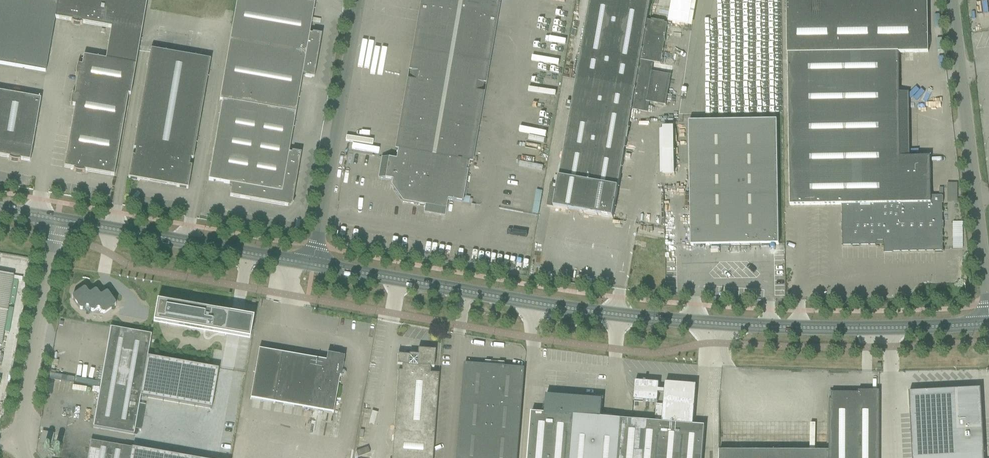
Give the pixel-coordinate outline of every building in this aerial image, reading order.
[(57,3),(40,0),(0,0),(0,65),(45,72),(55,18),(57,3)] [(147,0),(58,0),(57,3),(55,18),(72,21),(72,23),(71,22),(71,23),(75,24),(78,25),(82,25),(82,24),(82,23),(111,28),(105,60),(83,56),(82,66),(78,65),(76,68),(76,72),(76,76),(78,76),(74,95),(73,95),(73,94),(73,95),(71,98),(71,102),(71,105),(71,106),(71,105),(75,106),(64,168),(74,169),(74,170),(73,171),(77,172),(81,173),(84,173),(85,173),(84,172),(84,171),(114,176),(116,166),(128,95),(130,95),(147,0)] [(311,78),(314,79),(321,35),(312,34),(312,35),(309,34),(315,4),(292,0),(237,0),(219,101),(222,101),(208,181),(231,185),(231,188),(230,197),(288,207),(288,206),(288,207),(293,204),(292,203),(301,154),(292,152),(291,154),(289,153),(302,75),(305,76),(305,77),(311,78)] [(464,193),(497,0),(423,0),(396,160),(382,158),(378,178),(392,181),(391,187),(399,188),(399,190),(397,191),(401,196),(402,195),(404,195),(403,203),(424,207),(423,213),(444,216),(447,200),(462,203),(464,193)] [(640,111),(648,112),(650,103),(666,106),(671,75),(652,72),(654,63),(661,64),(665,35),(667,25),(647,21),(651,0),(589,0),(571,103),(566,102),(565,109),(570,110),(557,185),(551,184),(547,207),(613,219),(615,209),(632,110),(640,111)] [(788,54),(790,206),(841,205),(842,206),(842,213),(841,215),(842,216),(842,223),(841,224),(842,225),(844,225),(844,230),(842,230),(841,231),(842,232),(842,237),(841,238),(842,239),(842,245),(841,246),(842,247),(843,246),(851,246),(852,247),(853,246),(859,246),(860,247),(861,246),(868,246),(869,247),(870,246),(875,246),(876,247),(877,246),(877,242),(883,241),(883,246),(884,247),(884,252),(883,253),(884,254),(892,253),(893,252),(900,252),(901,253),(902,252),(908,252),(909,253),(910,252),(917,252),(918,253),(919,252),(925,252),(926,253),(927,252),(933,252),(934,253),(935,252),(942,252),(943,253),(944,252),(943,251),(943,244),(944,243),(943,242),(943,239),(944,238),(943,237),(942,230),(943,229),(942,228),(940,228),(940,224),(942,224),(943,223),(942,222),(942,214),(943,213),(942,212),(942,204),(943,203),(943,197),(942,196),(931,196),(930,157),(900,158),(899,53),(928,53),(928,0),(787,0),(788,54)] [(150,50),(135,139),(133,149),(136,150),(134,157),(132,156),(128,179),(188,189),(192,167),(189,166),(191,159),(193,160),(210,60),(150,50)] [(10,158),(9,159),(9,160),(20,162),(20,161),(20,160),(30,162),(41,99),(0,92),(0,156),(10,158)] [(689,122),(691,246),(779,245),(777,121),(689,122)] [(659,126),(660,175),(674,175),(673,126),(659,126)] [(948,182),(947,201),(957,201),(958,183),(948,182)] [(953,248),(962,248),(963,221),(953,221),(953,248)] [(1,347),(13,276),(0,274),(0,347),(1,347)] [(115,302),(108,293),(107,293),(106,293),(105,293),(102,295),(101,296),(100,295),(99,295),(97,291),(96,291),(95,291),(94,291),(91,293),(90,294),(89,294),(89,293),(88,293),(86,290),(85,289),(84,289),(83,289),(73,296),(72,297),(72,298),(72,299),(79,309),(80,309),(81,310),(82,310),(83,310),(86,307),(87,307),(88,307),(89,308),(91,311),(92,311),(93,311),(96,309),(97,309),(98,309),(99,309),(102,312),(102,313),(103,313),(104,313),(105,313),(106,312),(114,307),(115,306),(115,305),(116,304),(116,303),(115,302)] [(157,302),(153,323),(249,340),(253,318),(157,302)] [(111,328),(93,428),(134,435),(140,397),(147,357),(151,335),(111,328)] [(333,414),(340,377),(341,377),(344,358),(327,355),(326,362),(282,354),(258,350),(249,399),(333,414)] [(418,350),(417,356),(409,355),(409,356),(398,356),(398,354),(397,366),(402,366),(401,372),(398,372),(392,457),(433,457),(439,375),(430,374),(430,368),(434,368),(435,351),(418,350)] [(147,357),(140,397),(211,409),(218,369),(147,357)] [(464,374),(457,457),(517,457),(525,368),(505,367),(505,363),(485,362),(485,365),(465,364),(464,374)] [(528,457),(702,457),(704,437),(705,427),(693,426),(696,386),(665,384),(665,391),(659,391),(659,383),(646,382),(646,381),(644,381),(644,382),(635,381),(634,401),(658,403),(658,394),(665,394),(664,406),(656,405),(655,418),(663,418),(662,424),(601,419),(602,401),(601,404),(546,399),(547,396),(546,396),(545,414),(532,413),(531,423),(528,457)] [(909,393),(912,457),(984,457),(982,418),(980,419),(979,391),(962,392),(962,390),(909,393)] [(879,392),(858,392),(830,392),(830,401),(829,401),(829,452),(719,451),(719,457),(879,457),(879,392)] [(131,449),(91,441),(88,457),(130,457),(131,449)] [(130,457),(185,457),(131,449),(130,457)]
